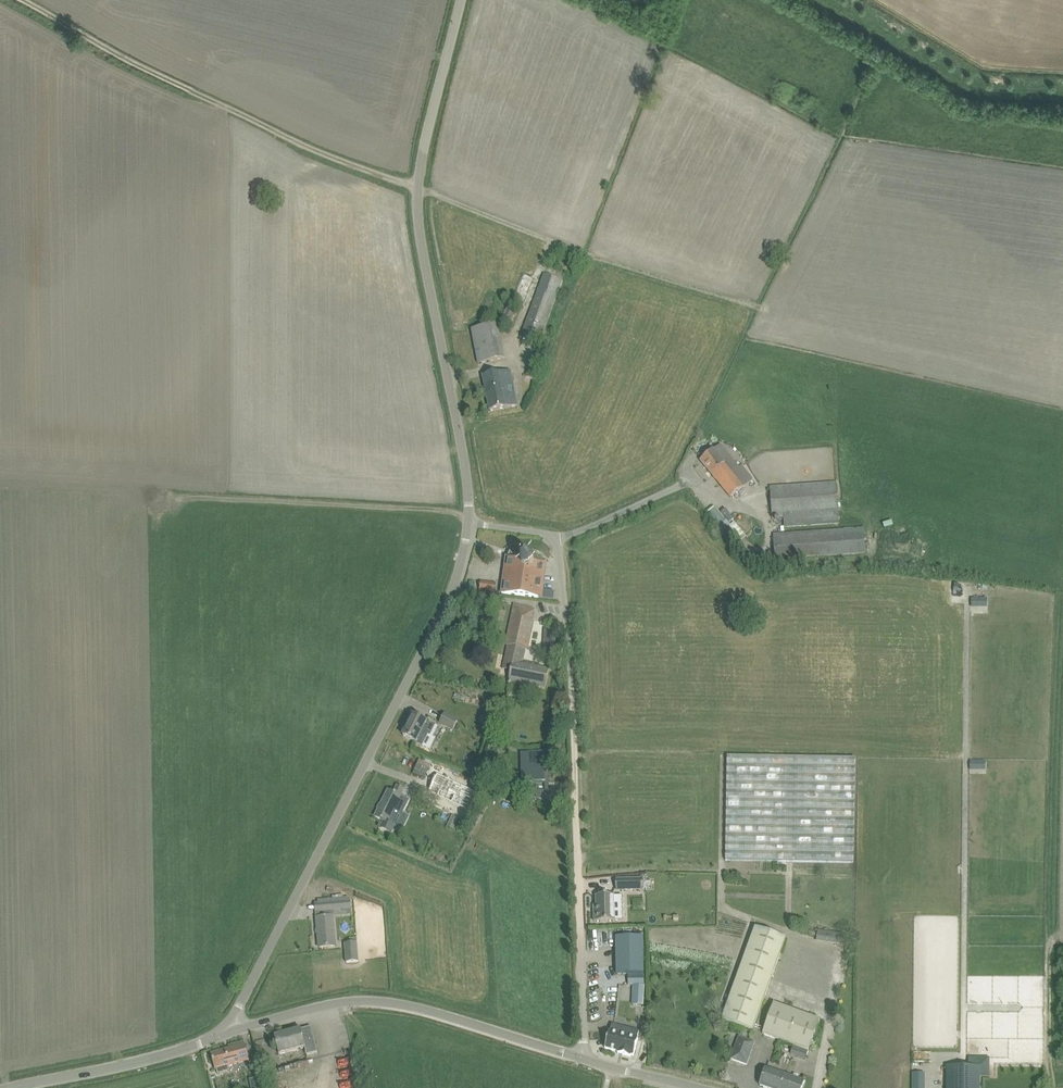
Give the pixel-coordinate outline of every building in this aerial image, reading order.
[(521,337),(540,344),(563,281),(544,274),(521,337)] [(503,305),(496,321),(511,329),(519,312),(508,307),(503,305)] [(478,363),(489,361),(505,358),(499,324),(472,329),(478,363)] [(490,411),(501,409),(518,406),(511,371),(483,376),(490,411)] [(731,497),(739,491),(752,480),(741,466),(739,468),(720,445),(701,460),(731,497)] [(784,527),(840,524),(836,482),(770,487),(772,519),(784,518),(784,527)] [(775,559),(866,553),(865,528),(774,534),(775,559)] [(510,559),(505,594),(539,598),(539,597),(553,599),(554,591),(540,590),(542,572),(543,572),(544,565),(543,565),(543,563),(535,562),(534,558),(532,555),(528,554),(525,554),(522,555),(521,556),(510,550),(507,557),(510,559)] [(482,582),(481,590),(495,592),(496,583),(482,582)] [(512,669),(510,682),(509,685),(527,688),(528,685),(545,688),(549,670),(539,668),(540,665),(524,662),(527,649),(530,649),(533,627),(534,622),(532,622),(535,609),(514,605),(511,619),(512,619),(507,645),(508,645),(504,667),(512,669)] [(444,714),(439,725),(452,731),(457,721),(444,714)] [(403,736),(423,746),(427,736),(429,737),(435,727),(429,723),(423,721),(414,716),(403,736)] [(529,765),(526,765),(526,778),(537,778),(537,781),(547,780),(546,765),(556,764),(555,750),(528,751),(529,765)] [(856,758),(761,757),(727,756),(726,861),(854,863),(856,758)] [(482,768),(480,775),(493,780),(496,772),(482,768)] [(468,810),(476,793),(437,774),(429,791),(468,810)] [(395,826),(394,826),(401,813),(403,814),(410,800),(402,796),(405,789),(397,786),(394,792),(389,790),(375,817),(384,821),(381,828),(391,834),(395,826)] [(614,890),(616,890),(642,889),(642,879),(616,880),(616,889),(614,889),(614,890)] [(613,892),(613,895),(596,896),(597,911),(594,911),(594,922),(615,921),(614,911),(617,911),(617,901),(614,901),(614,892),(613,892)] [(316,912),(327,911),(352,909),(351,901),(315,904),(316,912)] [(336,946),(335,936),(333,916),(317,918),(319,948),(336,946)] [(753,1030),(756,1020),(785,939),(755,928),(722,1019),(753,1030)] [(817,939),(817,942),(844,945),(846,934),(829,931),(829,929),(825,928),(825,931),(819,930),(817,939)] [(644,974),(643,937),(616,937),(617,974),(629,974),(644,974)] [(350,943),(345,944),(346,963),(359,962),(357,942),(356,942),(350,943)] [(644,974),(629,974),(629,985),(644,985),(644,974)] [(645,986),(634,985),(633,998),(644,999),(645,986)] [(809,1050),(813,1040),(819,1022),(773,1006),(763,1034),(809,1050)] [(639,1031),(612,1024),(610,1032),(609,1032),(605,1048),(618,1052),(618,1054),(630,1057),(631,1055),(634,1056),(638,1039),(639,1031)] [(318,1052),(311,1027),(299,1030),(304,1048),(306,1047),(308,1055),(318,1052)] [(279,1055),(291,1051),(304,1048),(299,1030),(275,1036),(279,1055)] [(731,1059),(747,1065),(755,1043),(739,1037),(731,1059)] [(245,1044),(211,1053),(215,1069),(217,1069),(218,1074),(230,1071),(228,1066),(249,1060),(245,1044)] [(981,1067),(947,1066),(947,1087),(981,1087),(981,1067)] [(766,1087),(802,1087),(805,1081),(767,1068),(760,1086),(766,1087)] [(248,1080),(250,1087),(264,1087),(261,1077),(248,1080)]
